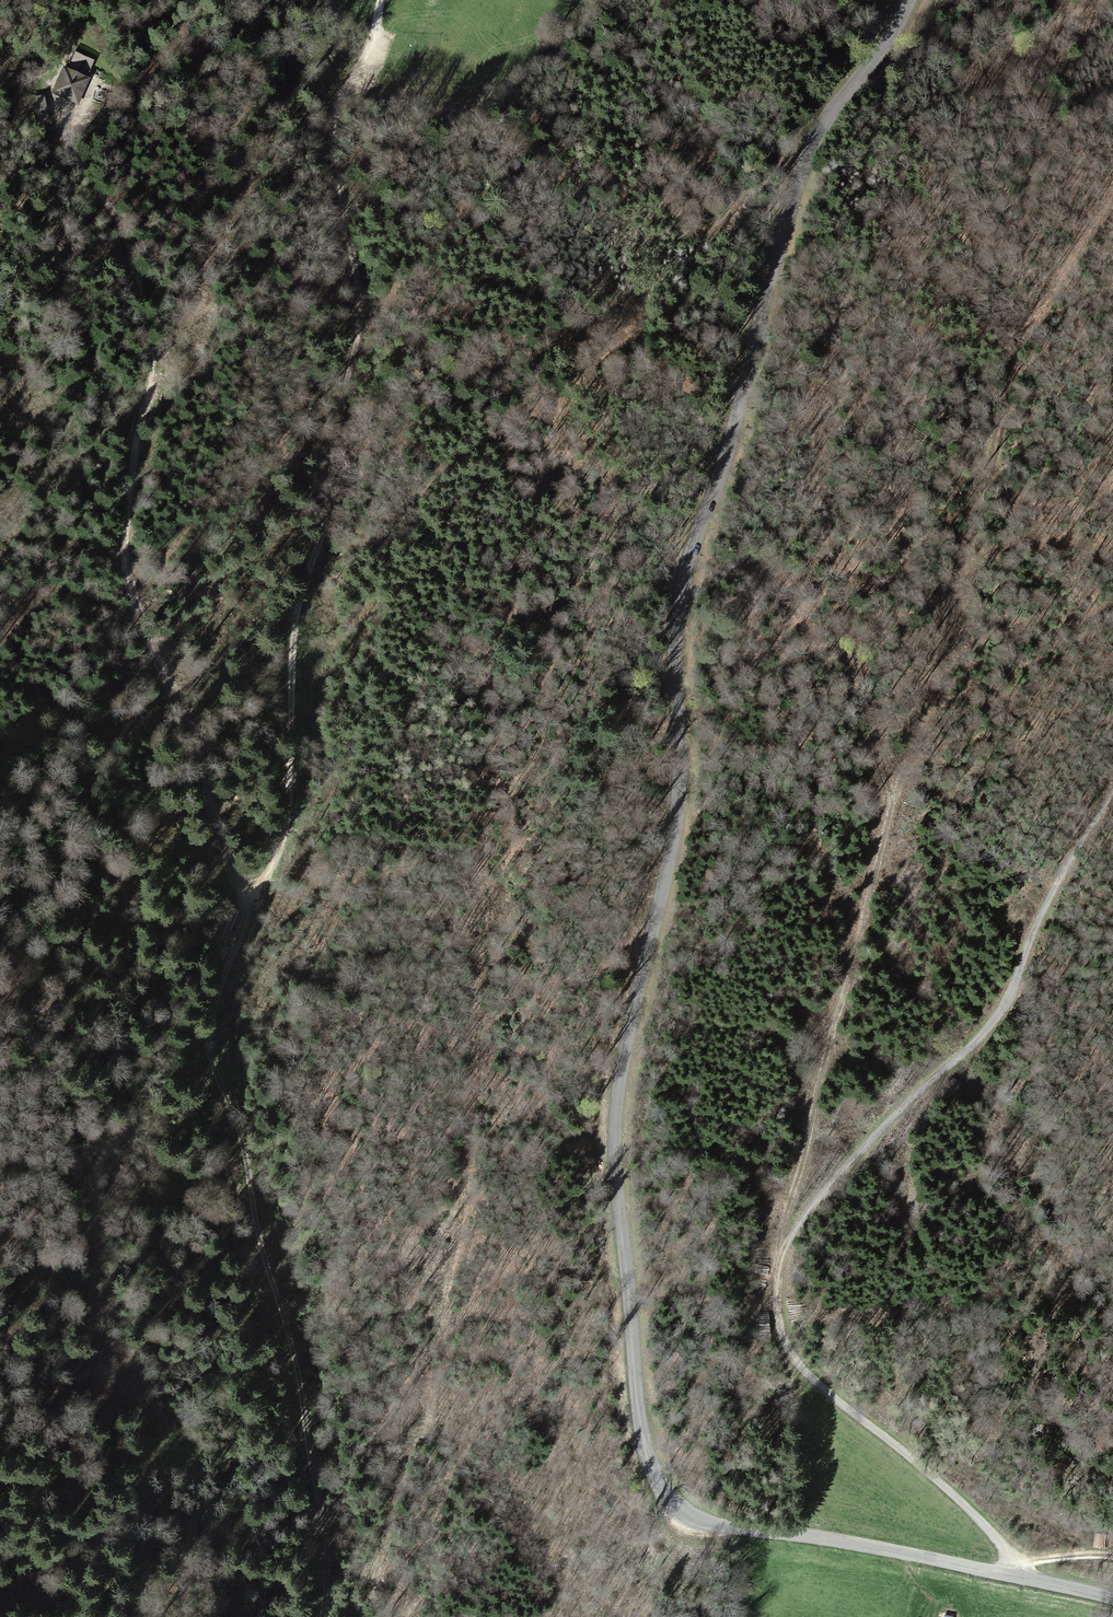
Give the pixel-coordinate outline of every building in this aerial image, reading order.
[(67,61),(50,98),(73,108),(90,71),(67,61)] [(47,116),(34,120),(41,139),(54,135),(47,116)] [(60,140),(56,145),(61,148),(65,143),(60,140)]
